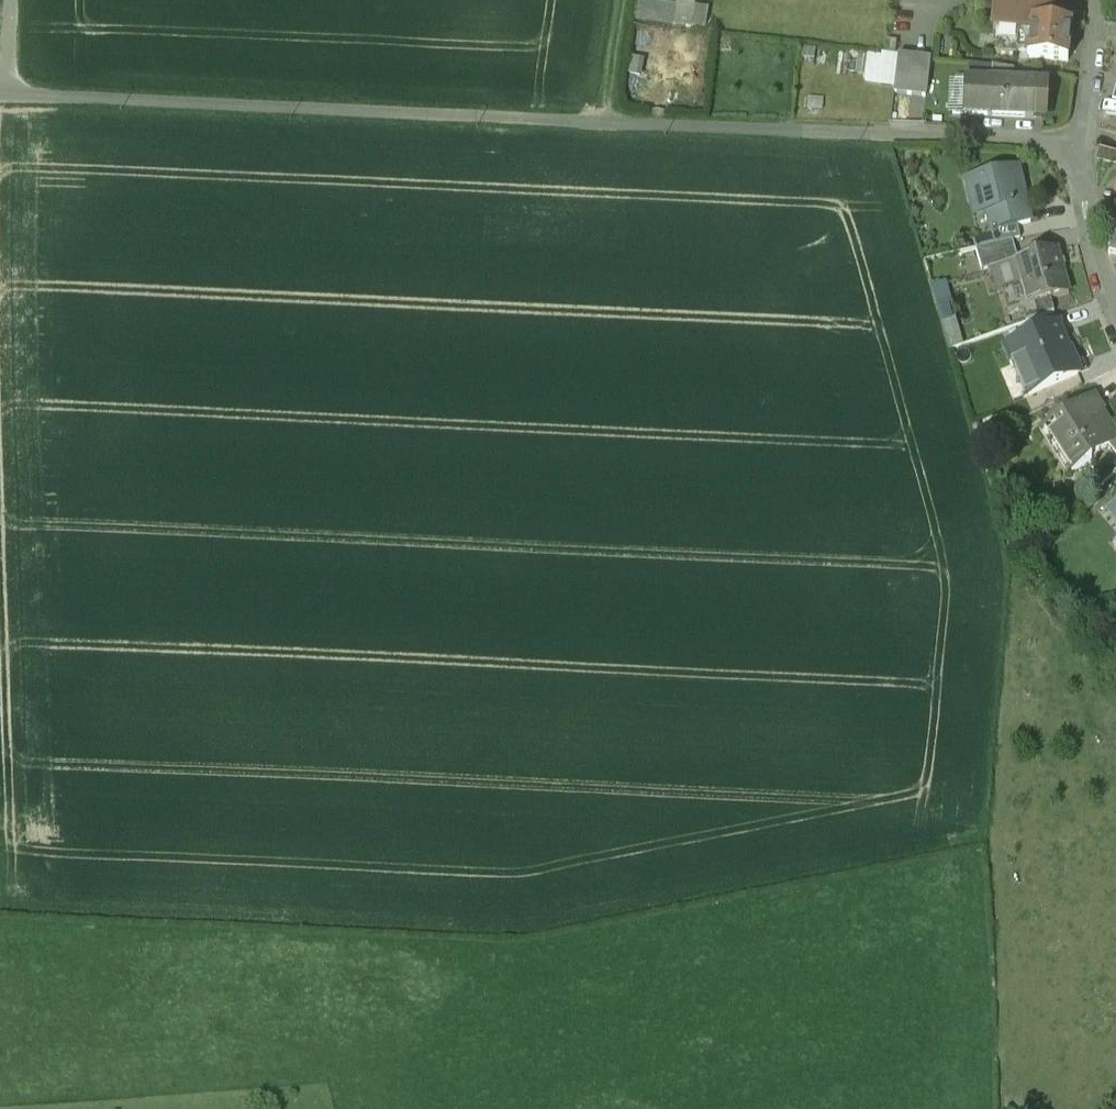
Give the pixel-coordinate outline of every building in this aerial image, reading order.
[(640,14),(677,19),(679,1),(673,0),(641,0),(640,14)] [(702,0),(681,0),(681,23),(711,23),(711,5),(702,5),(702,0)] [(1051,8),(996,2),(993,29),(998,30),(995,52),(1066,60),(1071,23),(1050,21),(1051,8)] [(936,53),(870,51),(869,87),(934,89),(936,53)] [(1035,83),(968,80),(966,113),(1033,116),(1035,83)] [(1017,166),(965,179),(970,200),(983,197),(992,232),(1018,225),(1030,222),(1017,166)] [(1018,225),(992,232),(995,245),(1013,241),(1022,239),(1018,225)] [(995,245),(977,249),(982,271),(996,267),(1018,260),(1013,241),(995,245)] [(1057,250),(1018,260),(996,267),(1007,311),(1023,307),(1050,300),(1069,295),(1057,250)] [(945,320),(959,317),(950,280),(936,284),(945,320)] [(1050,300),(1023,307),(1027,323),(1028,322),(1054,313),(1050,300)] [(1054,313),(1028,322),(1034,336),(1054,327),(1060,325),(1055,313),(1054,313)] [(1034,336),(1006,347),(1013,365),(1021,362),(1034,391),(1026,395),(1027,397),(1054,386),(1081,374),(1069,348),(1064,351),(1054,327),(1034,336)] [(1081,374),(1054,386),(1059,400),(1085,386),(1081,374)] [(1095,397),(1054,422),(1059,430),(1049,436),(1072,472),(1092,460),(1090,457),(1108,446),(1113,442),(1096,415),(1104,411),(1095,397)] [(1113,442),(1108,446),(1115,455),(1115,440),(1113,442)]
